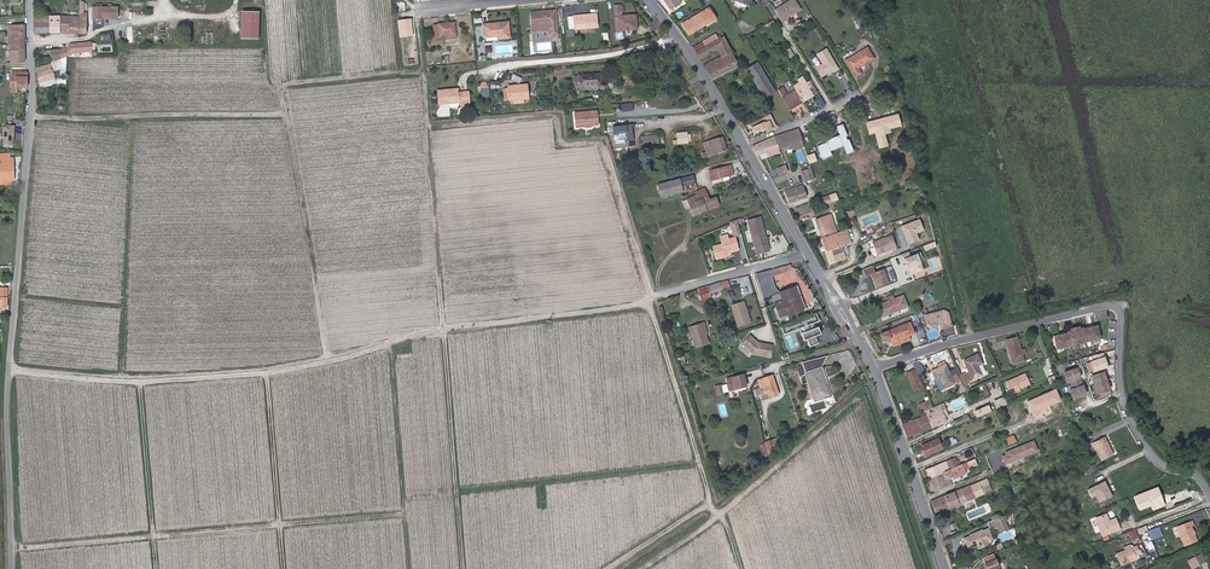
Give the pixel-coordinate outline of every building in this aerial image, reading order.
[(679,0),(664,0),(671,10),(681,3),(679,0)] [(795,0),(790,0),(774,10),(781,21),(786,19),(785,18),(800,9),(795,0)] [(83,10),(83,2),(80,1),(79,16),(79,33),(87,33),(87,10),(83,10)] [(118,7),(112,7),(112,4),(109,4),(109,7),(94,7),(93,18),(118,18),(118,7)] [(616,31),(633,30),(633,25),(637,25),(636,14),(625,16),(621,16),(621,7),(621,5),(613,5),(616,31)] [(709,8),(706,10),(713,21),(716,19),(709,8)] [(533,31),(539,31),(539,26),(550,25),(550,29),(551,35),(558,34),(557,17),(549,18),(548,10),(531,12),(533,31)] [(548,10),(549,18),(557,17),(556,10),(548,10)] [(683,23),(686,29),(688,27),(692,33),(713,21),(706,10),(694,17),(683,23)] [(598,27),(597,13),(573,16),(574,29),(580,29),(580,25),(589,24),(589,28),(598,27)] [(258,42),(259,15),(242,14),(241,41),(258,42)] [(79,33),(79,16),(62,16),(60,15),(60,16),(60,33),(79,33)] [(49,32),(50,16),(35,16),(35,32),(36,32),(49,32)] [(49,32),(60,33),(60,16),(50,16),(49,32)] [(510,37),(509,21),(483,24),(484,38),(497,36),(497,39),(510,37)] [(439,24),(440,26),(434,26),(435,40),(456,38),(454,23),(439,24)] [(12,45),(12,51),(11,51),(11,56),(5,56),(5,62),(25,60),(24,24),(9,24),(8,45),(12,45)] [(696,52),(722,37),(720,35),(717,37),(716,34),(703,41),(703,42),(693,48),(696,52)] [(722,37),(696,52),(695,52),(700,59),(717,49),(722,57),(704,66),(713,79),(739,66),(723,36),(722,37)] [(874,58),(867,47),(845,60),(856,77),(862,74),(858,68),(874,58)] [(61,59),(60,55),(60,49),(51,50),(51,62),(61,59)] [(817,54),(823,64),(816,68),(821,77),(827,73),(828,72),(830,71),(830,72),(833,70),(833,71),(838,69),(826,49),(817,54)] [(57,84),(66,84),(67,57),(61,59),(51,62),(52,64),(53,71),(61,68),(61,74),(64,74),(64,78),(57,79),(57,84)] [(746,69),(764,98),(775,91),(757,62),(746,69)] [(41,82),(55,78),(53,71),(52,64),(37,67),(41,82)] [(27,87),(28,72),(12,71),(10,92),(17,92),(17,86),(27,87)] [(514,74),(511,79),(519,83),(522,78),(514,74)] [(579,75),(579,85),(579,86),(598,85),(598,87),(599,88),(601,89),(602,89),(603,89),(604,88),(605,88),(606,87),(606,86),(606,84),(605,82),(603,81),(602,81),(601,74),(579,75)] [(817,93),(813,85),(811,86),(809,82),(802,86),(799,83),(793,87),(796,90),(803,102),(817,93)] [(529,98),(528,84),(508,85),(508,88),(504,88),(505,99),(509,98),(509,100),(513,100),(514,103),(524,102),(524,98),(529,98)] [(786,94),(782,87),(778,90),(782,97),(786,94)] [(450,103),(459,102),(462,102),(462,107),(470,106),(469,91),(459,91),(449,92),(449,89),(438,90),(440,104),(450,103)] [(803,102),(796,90),(782,98),(790,110),(803,102)] [(597,111),(574,113),(576,126),(582,125),(584,123),(590,123),(592,125),(598,124),(597,111)] [(775,126),(771,115),(751,125),(754,132),(766,126),(768,130),(775,126)] [(15,125),(3,124),(1,145),(14,145),(15,125)] [(635,144),(633,124),(613,126),(615,143),(624,142),(625,145),(635,144)] [(803,141),(799,129),(774,137),(779,148),(803,141)] [(675,134),(675,136),(677,136),(678,140),(674,140),(674,144),(701,141),(700,131),(677,133),(677,134),(675,134)] [(726,149),(722,137),(703,143),(706,151),(702,153),(704,157),(726,149)] [(766,152),(768,156),(780,152),(779,148),(774,137),(753,146),(758,155),(766,152)] [(13,158),(0,158),(0,177),(0,180),(13,179),(13,158)] [(733,174),(731,165),(709,171),(712,179),(722,177),(724,179),(729,178),(729,175),(733,174)] [(805,181),(814,178),(812,168),(802,171),(805,181)] [(658,184),(661,196),(696,187),(693,175),(658,184)] [(807,196),(803,184),(784,190),(788,202),(807,196)] [(694,215),(719,203),(716,196),(710,199),(705,187),(696,191),(698,194),(687,199),(690,206),(694,215)] [(838,199),(836,193),(821,198),(823,204),(838,199)] [(682,201),(685,209),(690,206),(687,199),(682,201)] [(830,214),(815,219),(822,237),(837,232),(830,214)] [(766,238),(760,218),(747,221),(753,242),(766,238)] [(902,227),(900,221),(884,226),(885,229),(884,229),(884,231),(886,231),(886,232),(902,227)] [(844,235),(848,234),(846,229),(837,232),(822,237),(831,264),(845,259),(841,245),(846,243),(844,235)] [(896,247),(891,235),(872,242),(877,254),(896,247)] [(739,250),(735,238),(728,239),(721,242),(722,244),(712,247),(716,260),(726,257),(725,256),(725,254),(727,254),(739,250)] [(772,276),(786,271),(790,265),(789,264),(756,273),(760,286),(774,282),(772,276)] [(877,288),(889,284),(884,269),(874,272),(872,266),(863,269),(866,276),(872,274),(877,288)] [(706,285),(709,294),(723,289),(720,281),(706,285)] [(777,292),(774,282),(760,286),(763,296),(777,292)] [(780,292),(782,300),(775,303),(780,316),(802,308),(794,287),(780,292)] [(725,293),(726,301),(735,299),(733,291),(725,293)] [(881,316),(908,306),(904,295),(894,299),(889,301),(877,305),(881,316)] [(750,321),(743,301),(731,305),(738,325),(750,321)] [(945,310),(925,315),(928,327),(940,324),(941,330),(954,327),(950,313),(945,310)] [(812,324),(820,321),(817,313),(806,316),(807,321),(797,324),(796,321),(785,325),(788,332),(802,327),(804,331),(813,328),(812,324)] [(890,337),(892,342),(909,335),(914,332),(910,322),(880,334),(883,340),(890,337)] [(695,346),(708,343),(705,333),(704,333),(700,323),(689,327),(695,346)] [(1080,343),(1086,341),(1101,338),(1098,325),(1094,326),(1087,327),(1084,328),(1083,327),(1080,328),(1072,330),(1068,331),(1069,332),(1065,333),(1058,335),(1054,336),(1057,349),(1073,345),(1079,343),(1080,343)] [(819,343),(816,336),(822,334),(820,327),(803,332),(809,347),(819,343)] [(770,356),(772,345),(758,342),(749,334),(741,343),(752,352),(770,356)] [(910,339),(909,335),(892,342),(894,346),(910,339)] [(1023,354),(1022,349),(1018,336),(1006,339),(1010,353),(1011,353),(1014,363),(1025,360),(1023,354)] [(407,348),(407,340),(397,340),(398,349),(407,348)] [(964,385),(967,384),(970,382),(969,381),(986,373),(986,371),(978,353),(964,360),(968,367),(965,369),(966,372),(959,375),(961,379),(964,385)] [(1102,353),(1093,355),(1095,360),(1091,361),(1094,370),(1102,368),(1107,366),(1105,361),(1105,362),(1102,353)] [(824,360),(827,355),(795,364),(801,380),(802,382),(801,383),(803,384),(804,382),(806,382),(808,382),(814,400),(830,394),(819,362),(824,360)] [(920,364),(918,360),(913,362),(919,374),(925,371),(921,363),(920,364)] [(955,382),(955,381),(961,379),(959,375),(958,373),(952,376),(946,363),(945,364),(944,361),(937,364),(939,367),(933,370),(937,380),(941,378),(945,387),(955,382)] [(1077,368),(1064,372),(1067,382),(1071,380),(1072,384),(1081,382),(1078,373),(1077,368)] [(1094,370),(1092,371),(1094,375),(1091,376),(1094,385),(1106,381),(1105,376),(1104,376),(1102,368),(1094,370)] [(907,373),(915,389),(923,385),(915,369),(907,373)] [(1029,384),(1025,373),(1006,381),(1011,394),(1021,390),(1020,388),(1029,384)] [(730,390),(746,385),(743,374),(727,378),(730,390)] [(778,393),(772,375),(758,380),(764,398),(778,393)] [(1106,381),(1094,385),(1097,394),(1100,393),(1101,398),(1110,394),(1107,386),(1108,385),(1106,381)] [(1083,390),(1081,382),(1072,384),(1073,388),(1070,390),(1073,399),(1086,394),(1084,390),(1083,390)] [(933,407),(929,399),(921,402),(923,405),(925,410),(929,408),(933,407)] [(811,406),(814,412),(826,407),(823,400),(811,406)] [(932,427),(946,421),(943,415),(941,409),(931,413),(929,408),(925,410),(927,414),(932,427)] [(932,427),(927,414),(903,424),(907,437),(932,427)] [(969,419),(967,415),(954,421),(956,425),(969,419)] [(1004,425),(983,434),(986,441),(987,445),(1009,436),(1004,425)] [(1071,431),(1069,425),(1057,430),(1059,436),(1071,431)] [(970,447),(986,441),(983,434),(967,441),(970,447)] [(952,436),(947,439),(950,446),(957,443),(956,438),(954,439),(952,436)] [(1092,443),(1095,448),(1096,448),(1102,459),(1113,454),(1105,437),(1092,443)] [(924,451),(928,449),(930,454),(942,449),(938,438),(922,445),(924,451)] [(765,441),(769,456),(777,450),(773,439),(765,441)] [(1039,452),(1035,440),(1005,452),(1006,455),(1002,456),(1005,465),(1039,452)] [(959,460),(956,461),(958,465),(967,461),(965,455),(958,458),(959,460)] [(950,468),(956,466),(954,459),(948,461),(947,460),(927,469),(930,477),(950,468)] [(956,466),(950,468),(953,475),(954,478),(972,470),(968,461),(967,461),(958,465),(956,466)] [(1089,473),(1098,470),(1096,464),(1087,467),(1089,473)] [(952,483),(949,477),(953,475),(950,468),(930,477),(935,490),(952,483)] [(991,490),(986,479),(932,501),(936,512),(991,490)] [(1114,497),(1106,481),(1088,490),(1092,499),(1096,497),(1100,504),(1114,497)] [(1165,504),(1158,487),(1134,496),(1139,508),(1151,504),(1153,509),(1165,504)] [(1103,535),(1120,528),(1116,518),(1109,520),(1107,521),(1107,519),(1108,519),(1106,513),(1096,517),(1103,535)] [(997,518),(1000,527),(1009,524),(1005,515),(997,518)] [(1197,541),(1191,526),(1193,525),(1191,520),(1177,526),(1185,546),(1197,541)] [(1149,530),(1152,540),(1162,536),(1158,527),(1149,530)] [(972,534),(973,536),(970,537),(970,536),(963,539),(967,548),(976,545),(978,548),(987,543),(986,541),(991,539),(987,529),(982,530),(972,534)] [(1144,551),(1141,543),(1137,545),(1140,553),(1136,554),(1137,558),(1142,556),(1141,554),(1142,553),(1141,552),(1144,551)] [(1137,558),(1136,554),(1140,553),(1137,545),(1116,553),(1121,564),(1137,558)] [(1209,560),(1205,552),(1196,556),(1200,564),(1209,560)] [(987,568),(999,568),(995,558),(985,562),(987,568)]
